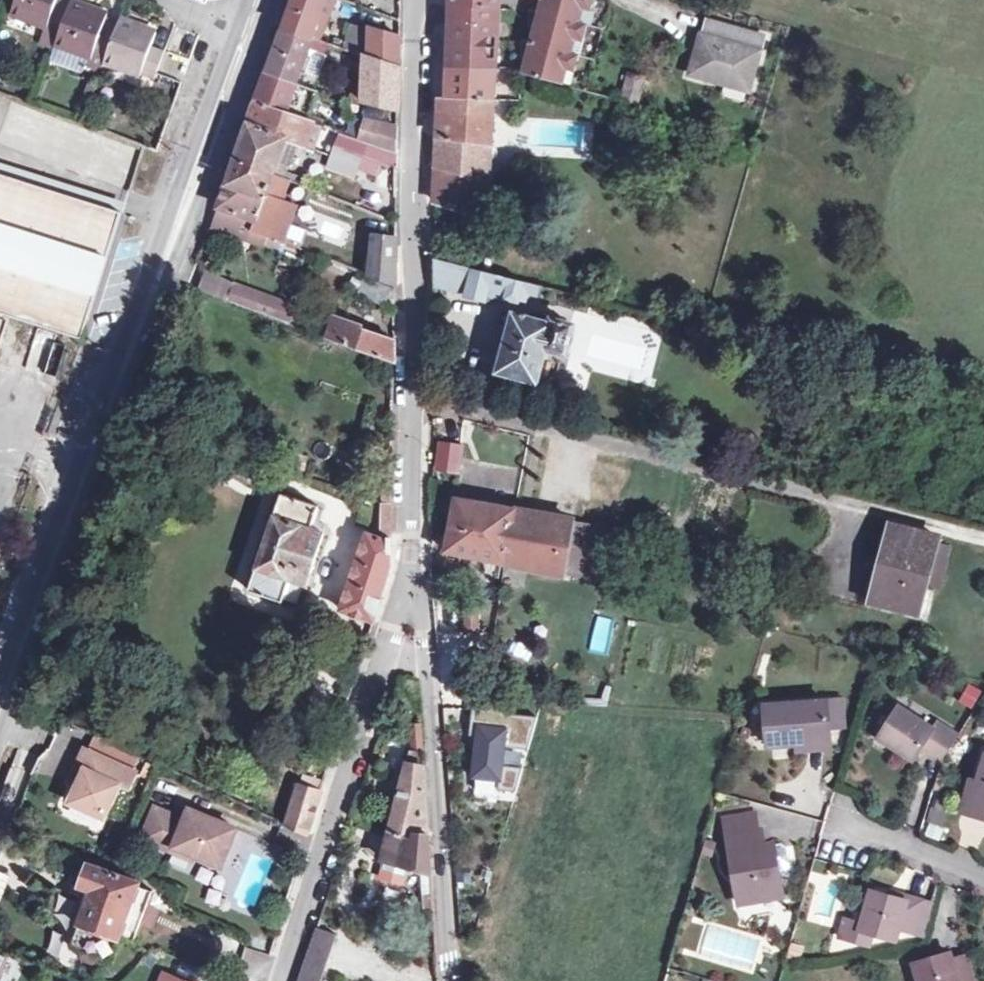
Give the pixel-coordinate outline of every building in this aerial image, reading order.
[(166,49),(153,44),(156,31),(138,25),(120,18),(115,30),(103,26),(108,14),(87,6),(72,1),(70,0),(15,0),(11,13),(60,31),(57,42),(104,59),(156,78),(166,49)] [(313,38),(327,0),(295,0),(294,2),(285,28),(313,38)] [(536,12),(526,9),(526,27),(533,29),(530,45),(521,42),(521,58),(528,60),(525,77),(557,85),(561,72),(571,74),(575,57),(566,55),(570,40),(579,43),(583,26),(574,23),(578,10),(587,12),(590,0),(538,0),(536,12)] [(703,18),(699,33),(713,36),(718,22),(703,18)] [(713,36),(699,33),(687,72),(723,83),(724,80),(749,85),(763,35),(718,22),(713,36)] [(450,23),(449,67),(497,68),(497,46),(499,46),(499,24),(450,23)] [(366,57),(373,31),(357,26),(348,50),(366,57)] [(318,40),(313,38),(285,28),(276,51),(268,74),(297,82),(302,70),(307,71),(313,55),(308,54),(312,43),(316,44),(318,40)] [(401,36),(373,31),(366,57),(372,59),(401,69),(401,36)] [(400,108),(401,69),(372,59),(365,99),(400,108)] [(497,68),(449,67),(448,96),(495,99),(497,68)] [(317,90),(297,83),(297,82),(268,74),(263,89),(258,102),(285,112),(307,120),(317,90)] [(625,74),(624,96),(641,97),(642,75),(625,74)] [(493,144),(495,99),(448,96),(447,111),(439,110),(438,138),(493,144)] [(250,124),(286,139),(299,144),(305,147),(314,123),(307,120),(285,112),(258,102),(254,114),(250,124)] [(353,117),(346,134),(364,140),(399,153),(399,131),(370,122),(353,117)] [(329,149),(336,127),(319,122),(312,144),(329,149)] [(244,142),(237,160),(286,180),(299,144),(286,139),(250,124),(244,142)] [(341,132),(335,145),(362,155),(381,162),(399,168),(399,162),(399,153),(364,140),(346,134),(341,132)] [(493,144),(438,138),(438,157),(492,163),(493,144)] [(358,167),(362,155),(335,145),(326,167),(354,178),(358,167)] [(381,162),(362,155),(358,167),(377,174),(381,162)] [(438,157),(437,201),(477,214),(487,183),(491,183),(492,163),(438,157)] [(286,180),(237,160),(228,185),(265,197),(262,204),(255,221),(258,222),(254,233),(268,239),(280,243),(293,207),(280,203),(288,180),(286,180)] [(53,191),(109,209),(125,214),(128,203),(0,164),(0,175),(53,191)] [(4,315),(86,340),(125,214),(109,209),(53,191),(0,175),(0,313),(4,315)] [(262,204),(265,197),(228,185),(213,228),(232,235),(234,234),(251,240),(254,233),(258,222),(255,221),(262,204)] [(268,239),(254,233),(251,240),(265,245),(268,239)] [(395,285),(396,243),(374,235),(368,275),(395,285)] [(537,286),(436,259),(436,283),(442,285),(467,291),(467,293),(485,298),(487,292),(518,300),(518,298),(525,300),(527,293),(535,295),(537,286)] [(364,279),(358,295),(385,305),(391,288),(364,279)] [(288,322),(295,307),(234,286),(229,300),(288,322)] [(394,362),(394,338),(359,329),(361,322),(335,313),(325,336),(394,362)] [(513,313),(497,371),(537,381),(546,348),(562,351),(571,348),(576,327),(573,324),(558,319),(552,323),(513,313)] [(460,445),(440,442),(437,468),(457,470),(460,445)] [(392,485),(386,484),(385,507),(381,508),(380,535),(390,536),(392,485)] [(280,494),(247,591),(279,602),(289,579),(305,584),(323,533),(311,528),(313,523),(317,524),(322,510),(315,508),(316,506),(280,494)] [(447,549),(508,561),(517,508),(456,498),(447,549)] [(574,518),(517,508),(508,561),(564,572),(574,518)] [(885,524),(866,598),(916,610),(934,537),(885,524)] [(390,562),(390,549),(390,542),(366,534),(341,610),(372,620),(390,562)] [(466,632),(477,632),(477,611),(466,611),(466,632)] [(609,654),(615,619),(596,615),(590,651),(609,654)] [(973,709),(983,690),(970,682),(959,701),(973,709)] [(798,742),(820,740),(826,740),(825,724),(840,723),(838,699),(762,704),(764,745),(798,742)] [(928,746),(924,754),(939,764),(957,737),(933,721),(929,727),(896,706),(876,737),(909,759),(916,749),(922,741),(928,746)] [(411,749),(389,831),(430,831),(429,827),(419,826),(423,812),(424,793),(427,792),(422,717),(411,718),(414,748),(411,749)] [(513,722),(477,719),(472,780),(519,783),(522,754),(511,753),(513,722)] [(820,749),(820,740),(798,742),(798,751),(820,749)] [(922,741),(916,749),(924,754),(928,746),(922,741)] [(82,751),(74,768),(83,772),(76,787),(68,805),(101,821),(117,789),(124,792),(133,775),(82,751)] [(68,782),(76,787),(83,772),(74,768),(68,782)] [(982,784),(976,802),(975,809),(983,812),(983,776),(982,784)] [(976,802),(982,784),(975,781),(969,800),(976,802)] [(307,834),(320,791),(298,784),(285,824),(307,834)] [(139,841),(172,854),(174,849),(191,855),(220,866),(234,830),(186,811),(181,822),(152,810),(139,841)] [(772,869),(770,853),(767,839),(761,840),(758,828),(753,829),(750,812),(721,817),(737,901),(782,894),(778,868),(772,869)] [(927,836),(941,840),(946,823),(932,819),(927,836)] [(432,871),(430,831),(389,831),(382,857),(432,871)] [(189,862),(191,855),(174,849),(172,854),(189,862)] [(779,852),(770,853),(772,869),(778,868),(781,868),(779,852)] [(13,866),(0,862),(0,900),(2,901),(13,866)] [(92,890),(79,925),(71,946),(82,950),(81,953),(83,959),(93,963),(100,960),(101,957),(111,961),(120,936),(134,941),(141,924),(148,904),(153,891),(139,884),(140,881),(134,879),(124,875),(89,863),(81,886),(92,890)] [(124,875),(134,879),(136,874),(126,871),(124,875)] [(909,928),(910,926),(914,913),(918,898),(903,893),(901,898),(883,893),(867,888),(858,918),(844,913),(837,932),(867,942),(871,930),(893,937),(897,925),(909,928)] [(885,888),(883,893),(901,898),(903,893),(885,888)] [(159,909),(148,904),(141,924),(152,928),(159,909)] [(921,915),(914,913),(910,926),(917,928),(921,915)] [(317,927),(299,980),(319,980),(335,932),(317,927)] [(913,962),(919,980),(973,980),(964,954),(952,958),(949,951),(913,962)]
